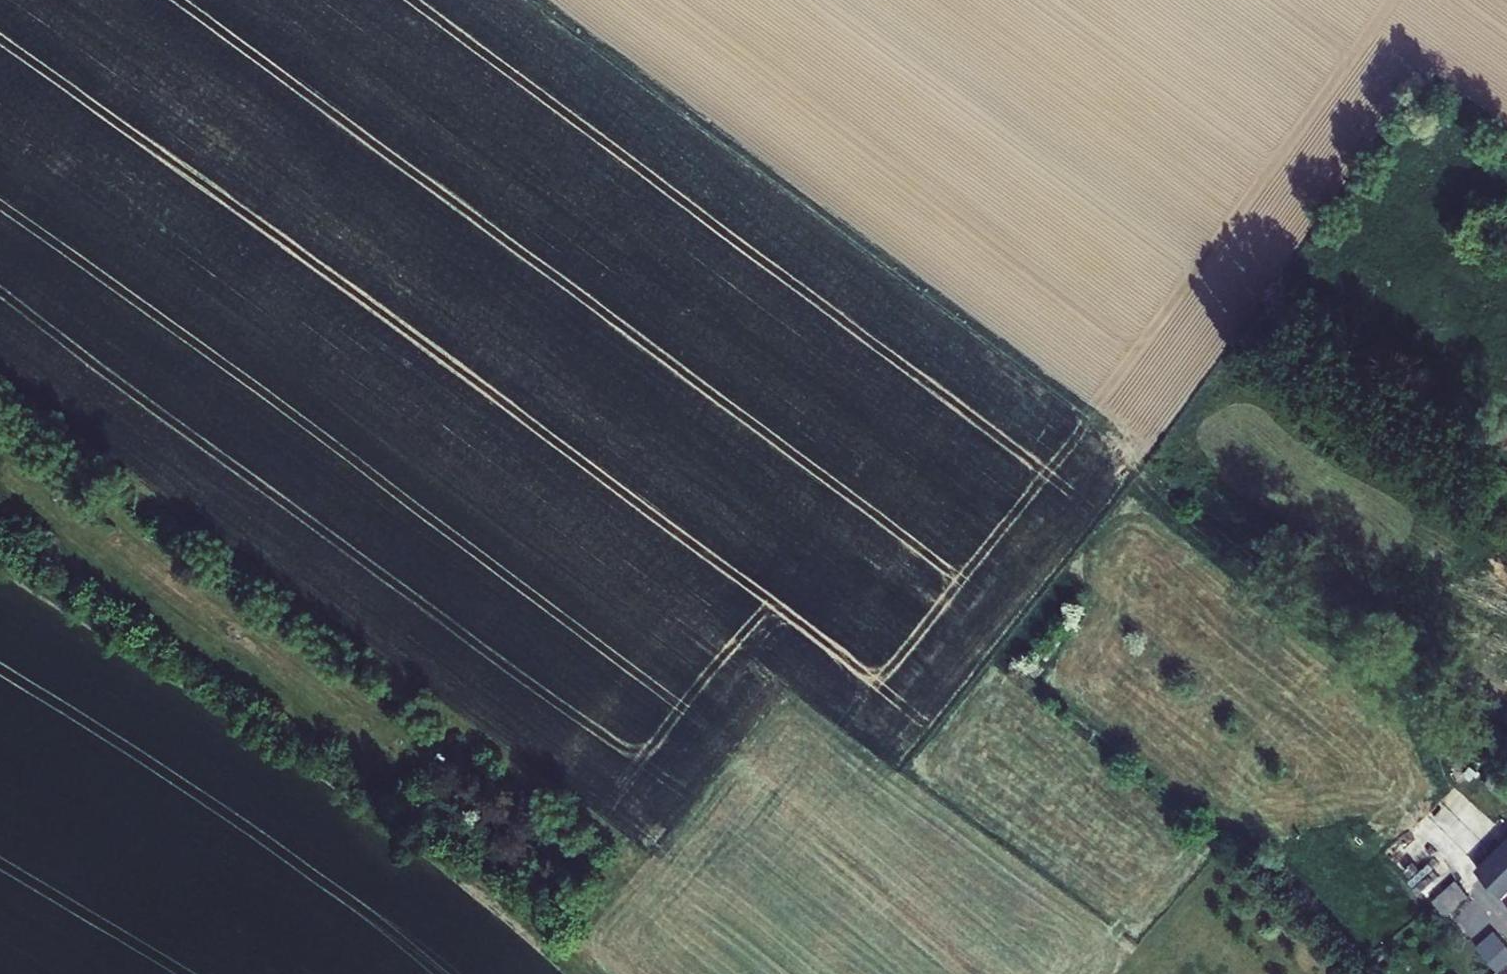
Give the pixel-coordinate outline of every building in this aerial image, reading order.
[(1476,868),(1506,899),(1506,837),(1476,868)] [(1455,880),(1451,884),(1452,884),(1433,902),(1447,917),(1469,896),(1455,880)] [(1492,934),(1474,951),(1497,973),(1506,973),(1506,949),(1492,934)]
